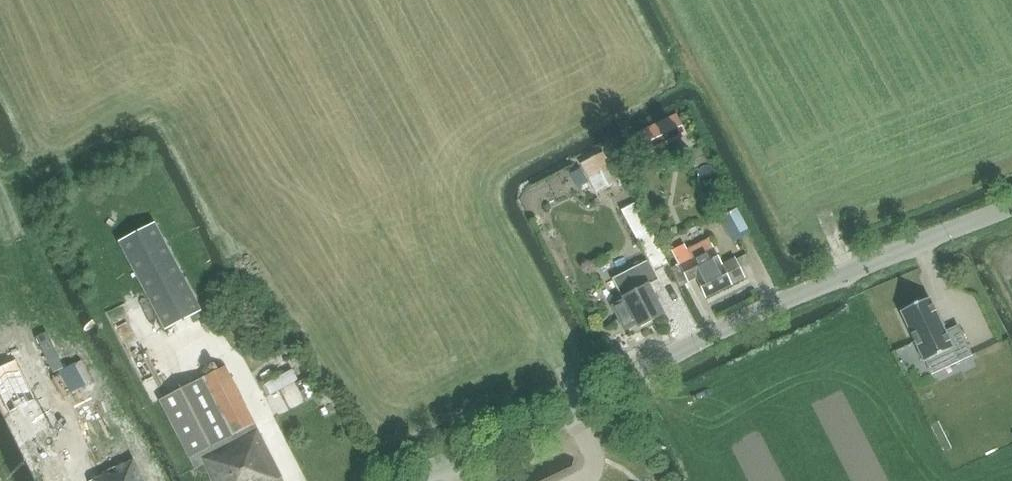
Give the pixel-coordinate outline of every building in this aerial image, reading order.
[(604,153),(582,164),(596,193),(619,182),(604,153)] [(154,207),(158,218),(175,212),(171,200),(154,207)] [(620,211),(648,261),(653,271),(668,263),(635,203),(620,211)] [(749,230),(737,209),(719,219),(731,240),(749,230)] [(202,310),(156,221),(120,240),(166,329),(202,310)] [(685,245),(671,251),(679,266),(671,270),(680,288),(688,284),(687,283),(696,279),(705,298),(745,278),(735,259),(723,265),(709,239),(687,250),(685,245)] [(611,305),(624,333),(636,326),(637,329),(664,315),(649,285),(658,281),(648,261),(612,279),(623,300),(611,305)] [(929,298),(900,311),(924,362),(952,349),(958,362),(972,355),(958,326),(945,332),(929,298)] [(0,366),(0,397),(8,414),(36,401),(15,358),(0,366)] [(213,480),(277,480),(283,478),(226,366),(159,401),(196,471),(206,466),(213,480)] [(267,395),(296,377),(290,366),(261,385),(267,395)] [(302,398),(312,393),(303,376),(293,381),(302,398)] [(103,404),(77,416),(88,440),(53,455),(65,480),(77,476),(79,480),(137,480),(103,404)]
